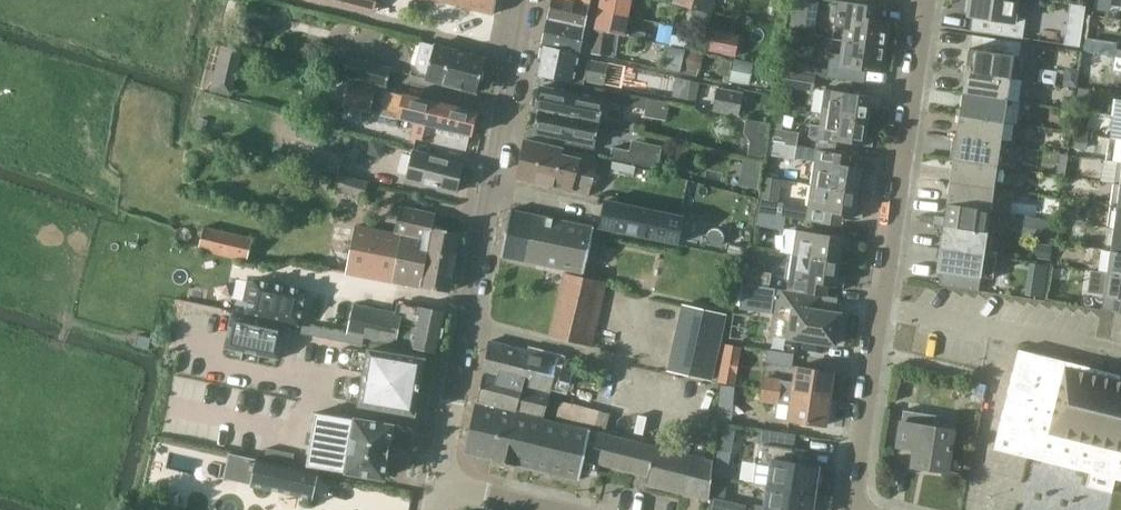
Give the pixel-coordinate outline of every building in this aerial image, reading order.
[(495,14),(497,0),(440,0),(495,14)] [(548,17),(587,24),(590,7),(558,0),(552,0),(548,17)] [(600,9),(630,15),(633,0),(602,0),(600,9)] [(675,3),(711,13),(715,0),(676,0),(675,3)] [(790,27),(806,29),(810,0),(807,0),(793,0),(790,27)] [(966,11),(969,12),(968,16),(995,20),(993,32),(990,32),(990,34),(1023,39),(1026,18),(1016,16),(1018,0),(967,0),(966,11)] [(845,28),(843,41),(887,48),(891,22),(866,19),(868,6),(838,1),(834,26),(845,28)] [(1071,4),(1064,45),(1080,47),(1086,6),(1071,4)] [(600,9),(596,29),(613,33),(645,39),(647,34),(632,31),(632,29),(627,28),(630,15),(600,9)] [(548,17),(542,45),(580,53),(587,24),(548,17)] [(660,24),(657,41),(671,44),(672,35),(674,26),(660,24)] [(613,33),(596,29),(592,53),(609,55),(613,33)] [(713,30),(709,51),(735,57),(739,36),(713,30)] [(671,44),(670,47),(683,49),(685,50),(687,38),(672,35),(671,44)] [(970,48),(966,71),(1011,78),(1014,55),(1019,56),(1021,42),(985,37),(983,50),(970,48)] [(1087,38),(1085,51),(1097,53),(1097,52),(1099,40),(1087,38)] [(887,48),(843,41),(841,55),(830,54),(827,78),(857,83),(859,69),(884,73),(887,48)] [(426,79),(477,93),(486,58),(435,45),(426,79)] [(580,53),(542,45),(536,75),(584,85),(585,80),(605,84),(608,64),(588,60),(586,69),(577,67),(580,53)] [(221,46),(215,71),(233,75),(239,50),(221,46)] [(348,58),(344,75),(387,86),(391,69),(348,58)] [(734,59),(729,82),(749,86),(753,62),(734,59)] [(781,70),(792,72),(793,65),(782,63),(781,70)] [(1064,86),(1077,87),(1079,70),(1072,69),(1066,75),(1064,86)] [(781,70),(778,85),(814,91),(817,76),(792,72),(781,70)] [(966,71),(963,94),(1007,101),(1011,78),(966,71)] [(689,90),(688,99),(697,101),(701,82),(691,80),(689,90)] [(447,129),(472,135),(473,130),(476,128),(478,120),(476,117),(477,112),(376,88),(352,82),(346,104),(371,110),(416,121),(412,137),(443,144),(447,129)] [(583,96),(539,87),(535,108),(600,123),(605,101),(646,109),(648,98),(585,85),(583,96)] [(718,88),(713,111),(739,116),(744,93),(718,88)] [(1089,90),(1079,88),(1077,101),(1088,103),(1089,90)] [(688,99),(689,90),(681,89),(679,98),(688,99)] [(826,91),(823,115),(869,122),(872,104),(879,105),(880,98),(826,91)] [(963,94),(960,117),(1004,123),(1007,101),(963,94)] [(763,95),(761,103),(772,106),(774,97),(763,95)] [(1061,99),(1060,108),(1073,109),(1074,101),(1061,99)] [(600,123),(535,108),(535,110),(539,111),(535,132),(567,138),(565,144),(595,150),(600,123)] [(1088,113),(1075,111),(1072,133),(1085,135),(1088,113)] [(869,122),(823,115),(821,127),(806,124),(805,137),(873,147),(874,140),(866,139),(869,122)] [(960,117),(957,138),(1001,144),(1004,123),(960,117)] [(200,119),(198,127),(206,130),(208,122),(200,119)] [(763,158),(769,124),(747,120),(745,133),(751,142),(748,155),(763,158)] [(769,143),(797,147),(799,133),(772,129),(769,143)] [(1085,136),(1072,134),(1071,148),(1084,149),(1085,136)] [(957,138),(954,159),(998,165),(1016,168),(1019,147),(1001,144),(957,138)] [(518,178),(552,186),(558,162),(577,167),(582,165),(584,159),(598,163),(600,158),(525,140),(518,178)] [(795,160),(797,147),(769,143),(768,156),(795,160)] [(319,148),(314,166),(339,173),(345,155),(319,148)] [(613,149),(611,158),(643,164),(644,155),(613,149)] [(398,172),(407,174),(406,179),(457,192),(464,164),(413,151),(411,157),(403,154),(398,172)] [(817,151),(812,187),(859,193),(861,175),(869,176),(870,169),(849,166),(850,156),(817,151)] [(1065,175),(1068,156),(1060,154),(1057,174),(1065,175)] [(558,162),(552,186),(576,192),(575,195),(586,197),(587,195),(589,195),(592,185),(597,186),(600,175),(595,173),(598,163),(584,159),(582,165),(577,167),(558,162)] [(954,159),(950,182),(994,188),(998,165),(954,159)] [(635,167),(614,162),(611,172),(633,177),(635,167)] [(660,183),(661,174),(652,173),(650,182),(660,183)] [(338,174),(334,189),(364,198),(368,183),(338,174)] [(950,182),(947,204),(991,211),(994,188),(950,182)] [(760,200),(758,214),(786,219),(841,227),(843,216),(863,219),(864,211),(856,210),(859,193),(812,187),(809,209),(787,206),(787,204),(760,200)] [(605,200),(600,227),(679,243),(684,217),(605,200)] [(947,204),(944,227),(988,233),(991,211),(947,204)] [(400,248),(428,254),(455,258),(460,232),(433,228),(436,214),(400,206),(396,228),(395,233),(403,235),(400,248)] [(1073,209),(1062,208),(1060,221),(1071,222),(1073,209)] [(501,257),(584,273),(595,227),(510,210),(501,257)] [(786,219),(758,214),(756,227),(784,231),(786,219)] [(1036,238),(1054,241),(1057,222),(1039,219),(1036,238)] [(400,248),(403,235),(395,233),(395,234),(355,226),(346,273),(394,282),(400,248)] [(944,227),(940,248),(985,255),(988,233),(944,227)] [(198,251),(247,263),(252,240),(204,228),(198,251)] [(1111,250),(1120,252),(1120,229),(1114,228),(1111,250)] [(797,231),(794,256),(840,262),(843,245),(850,246),(851,239),(797,231)] [(1038,259),(1050,261),(1052,246),(1040,244),(1038,259)] [(394,282),(422,286),(428,254),(400,248),(394,282)] [(996,256),(985,255),(940,248),(937,271),(942,272),(940,283),(980,289),(981,277),(993,279),(997,257),(996,256)] [(1108,272),(1120,274),(1120,252),(1111,250),(1108,272)] [(428,254),(422,286),(422,287),(449,292),(455,258),(428,254)] [(840,262),(794,256),(790,280),(844,288),(845,281),(838,280),(840,262)] [(1047,278),(1049,267),(1031,264),(1029,275),(1047,278)] [(745,270),(743,284),(771,288),(773,274),(745,270)] [(1108,272),(1103,307),(1120,310),(1120,274),(1108,272)] [(565,273),(550,336),(593,346),(608,283),(565,273)] [(246,316),(300,327),(307,291),(254,281),(253,284),(248,283),(244,303),(249,304),(246,316)] [(841,329),(842,321),(840,318),(840,314),(811,310),(813,295),(766,287),(766,288),(775,290),(771,314),(788,316),(788,322),(792,323),(790,338),(836,345),(838,331),(841,329)] [(729,309),(684,299),(669,365),(714,375),(729,309)] [(348,333),(397,344),(402,324),(406,304),(405,304),(405,305),(399,304),(397,314),(355,305),(348,333)] [(448,313),(406,304),(402,324),(444,333),(448,313)] [(226,348),(243,351),(250,319),(233,316),(226,348)] [(250,319),(243,351),(261,355),(268,323),(250,319)] [(283,336),(285,327),(268,323),(261,355),(278,358),(279,356),(281,346),(283,336)] [(444,333),(402,324),(397,344),(406,345),(424,349),(440,353),(444,333)] [(313,328),(301,326),(299,333),(312,336),(313,328)] [(283,336),(290,338),(292,328),(285,327),(283,336)] [(317,328),(313,328),(312,336),(321,338),(323,329),(317,328)] [(321,338),(331,340),(333,331),(323,329),(321,338)] [(331,340),(341,342),(343,333),(333,331),(331,340)] [(354,336),(343,333),(341,342),(352,344),(354,336)] [(283,336),(281,346),(288,347),(290,338),(283,336)] [(357,336),(354,336),(352,344),(363,346),(364,338),(357,336)] [(491,341),(477,404),(544,419),(555,375),(560,376),(562,366),(558,365),(560,358),(491,341)] [(351,379),(347,401),(360,403),(360,405),(413,414),(413,415),(416,415),(416,413),(424,361),(425,361),(425,359),(423,358),(424,349),(406,345),(404,355),(369,350),(369,352),(356,349),(352,371),(365,373),(364,382),(351,379)] [(281,346),(279,356),(286,357),(288,347),(281,346)] [(994,449),(1091,473),(1087,487),(1113,493),(1116,479),(1120,480),(1120,375),(1019,350),(994,449)] [(769,351),(767,364),(794,368),(796,355),(769,351)] [(764,378),(763,389),(830,399),(834,372),(797,367),(795,383),(784,382),(784,381),(764,378)] [(720,372),(718,382),(735,385),(737,375),(720,372)] [(983,403),(987,385),(973,383),(970,400),(983,403)] [(731,387),(721,386),(720,398),(729,399),(731,387)] [(830,399),(763,389),(761,401),(780,404),(781,403),(792,404),(789,421),(826,426),(830,399)] [(555,422),(591,430),(607,434),(612,415),(560,402),(555,422)] [(580,480),(582,468),(591,430),(555,422),(544,419),(477,404),(466,453),(492,459),(492,460),(518,466),(518,465),(580,480)] [(916,449),(914,466),(947,471),(953,429),(936,427),(938,415),(904,410),(899,446),(916,449)] [(317,412),(307,465),(384,478),(394,426),(317,412)] [(771,466),(768,486),(815,493),(816,488),(819,488),(822,471),(819,470),(819,466),(792,462),(794,450),(797,450),(798,448),(794,448),(796,435),(760,429),(758,442),(764,442),(761,464),(771,466)] [(591,430),(582,468),(596,472),(598,463),(648,476),(646,484),(710,499),(710,497),(710,495),(712,479),(713,477),(715,460),(607,434),(591,430)] [(267,448),(265,457),(276,460),(278,451),(267,448)] [(731,452),(718,450),(717,461),(729,463),(731,452)] [(231,453),(225,479),(269,489),(312,498),(318,472),(275,463),(231,453)] [(710,495),(710,497),(712,497),(725,500),(728,481),(712,479),(710,495)] [(768,486),(765,506),(755,504),(754,509),(816,509),(818,498),(815,497),(815,493),(768,486)] [(709,509),(745,509),(747,505),(725,500),(712,497),(709,509)]
